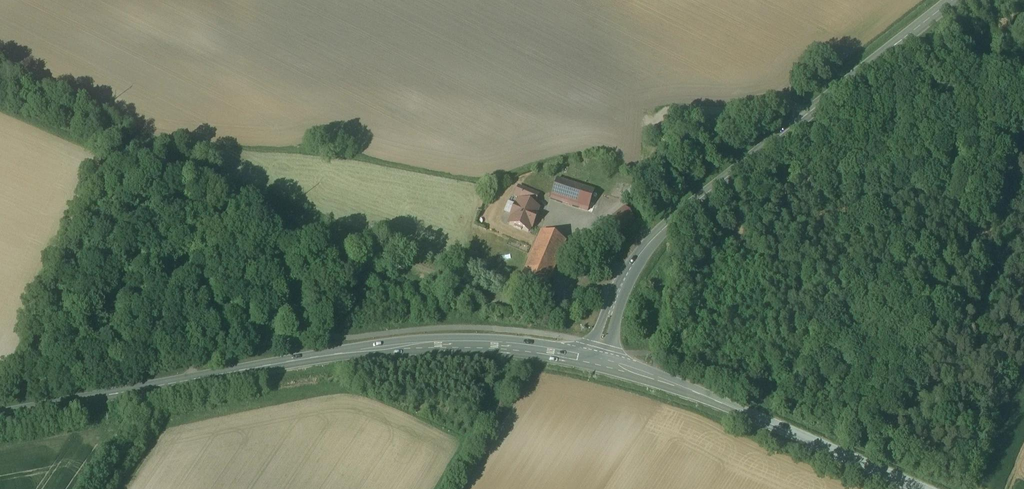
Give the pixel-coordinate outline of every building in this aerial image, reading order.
[(594,191),(556,179),(550,198),(588,210),(594,191)] [(538,195),(518,187),(515,196),(533,203),(534,204),(538,195)] [(533,203),(520,198),(519,201),(516,206),(515,205),(511,215),(512,216),(509,224),(515,226),(514,227),(521,230),(522,229),(528,231),(530,227),(532,227),(536,215),(535,215),(538,208),(532,206),(533,203)] [(565,242),(541,232),(528,263),(553,273),(565,242)] [(608,240),(602,232),(599,234),(605,243),(608,240)] [(553,273),(528,263),(515,294),(539,304),(553,273)]
